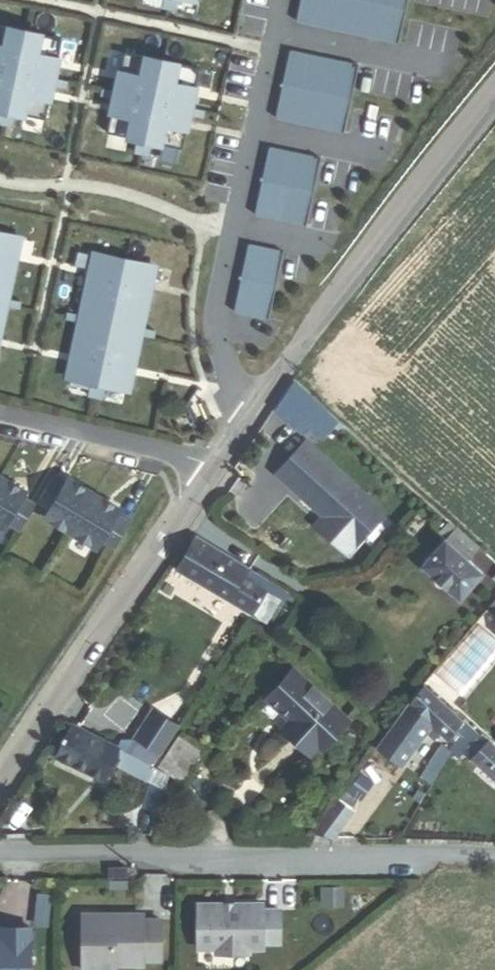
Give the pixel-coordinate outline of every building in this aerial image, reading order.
[(165,12),(168,0),(152,0),(150,8),(165,12)] [(399,0),(292,0),(287,22),(390,44),(399,0)] [(41,88),(43,80),(51,40),(0,29),(0,114),(4,115),(34,121),(41,88)] [(266,118),(335,133),(349,66),(281,51),(266,118)] [(180,110),(189,70),(113,54),(105,93),(103,101),(96,135),(126,142),(141,145),(171,151),(179,118),(180,110)] [(41,88),(54,90),(55,83),(43,80),(41,88)] [(92,91),(91,98),(103,101),(105,93),(92,91)] [(180,110),(179,118),(191,120),(193,112),(180,110)] [(126,142),(123,154),(138,157),(141,145),(126,142)] [(245,215),(297,226),(312,159),(260,148),(245,215)] [(9,239),(0,237),(0,280),(9,239)] [(223,314),(258,322),(273,252),(239,244),(223,314)] [(79,384),(94,387),(117,392),(129,337),(130,329),(144,268),(83,255),(70,316),(68,324),(56,379),(79,384)] [(0,301),(0,309),(6,311),(8,303),(0,301)] [(58,314),(56,321),(68,324),(70,316),(58,314)] [(143,332),(130,329),(129,337),(141,340),(143,332)] [(79,384),(76,397),(91,400),(94,387),(79,384)] [(306,432),(319,419),(305,405),(292,419),(306,432)] [(313,528),(344,557),(380,517),(303,447),(275,476),(322,518),(313,528)] [(52,475),(35,503),(48,511),(43,518),(70,534),(94,493),(67,477),(65,482),(52,475)] [(0,476),(0,529),(2,530),(6,524),(19,531),(35,503),(22,495),(25,491),(0,476)] [(120,508),(94,493),(70,534),(96,549),(101,541),(113,549),(130,520),(117,513),(120,508)] [(464,564),(476,551),(454,531),(419,570),(457,605),(480,578),(464,564)] [(263,583),(193,540),(174,571),(263,625),(275,605),(257,593),(263,583)] [(316,757),(346,725),(292,675),(265,704),(287,724),(278,733),(305,758),(310,753),(316,757)] [(479,735),(421,685),(404,708),(374,748),(400,766),(423,733),(430,740),(434,735),(445,744),(453,735),(461,742),(467,749),(479,735)] [(149,771),(178,726),(149,709),(130,741),(134,744),(125,759),(149,771)] [(54,761),(97,783),(112,753),(69,732),(54,761)] [(494,749),(479,735),(467,749),(460,757),(494,788),(494,749)] [(177,787),(197,757),(175,741),(153,773),(163,778),(177,787)] [(421,771),(433,780),(451,757),(438,748),(421,771)] [(159,793),(163,778),(153,773),(150,772),(143,784),(159,793)] [(327,840),(348,811),(333,802),(310,834),(327,840)] [(404,838),(416,822),(408,816),(396,833),(404,838)] [(107,886),(107,877),(93,877),(93,886),(107,886)] [(277,941),(277,907),(260,907),(260,901),(194,901),(194,947),(212,947),(212,951),(246,951),(246,947),(260,947),(260,941),(277,941)] [(160,920),(143,919),(143,914),(83,914),(82,969),(114,969),(114,966),(142,966),(142,960),(160,960),(160,920)] [(30,928),(1,928),(1,941),(0,941),(0,969),(31,969),(30,928)]
